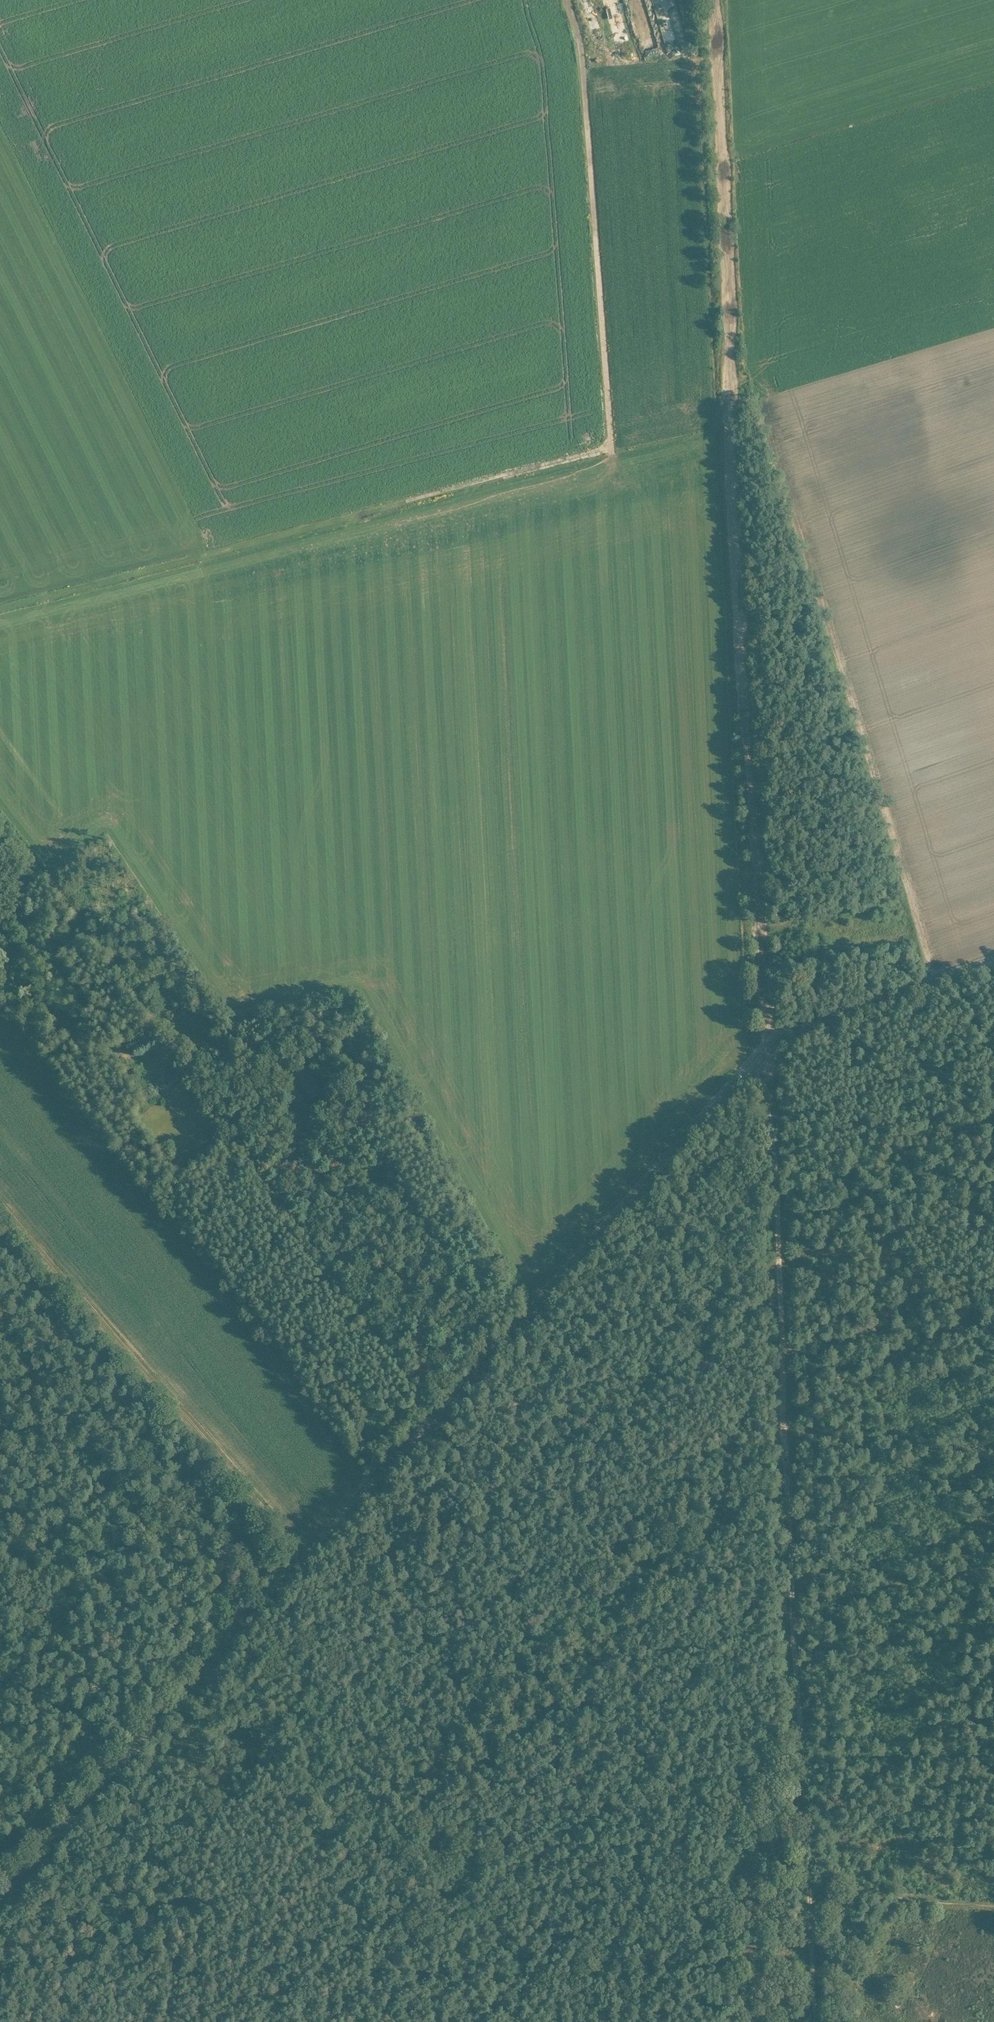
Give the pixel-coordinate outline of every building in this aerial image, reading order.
[(172,1154),(166,1145),(160,1149),(161,1149),(156,1153),(162,1162),(172,1154)]
